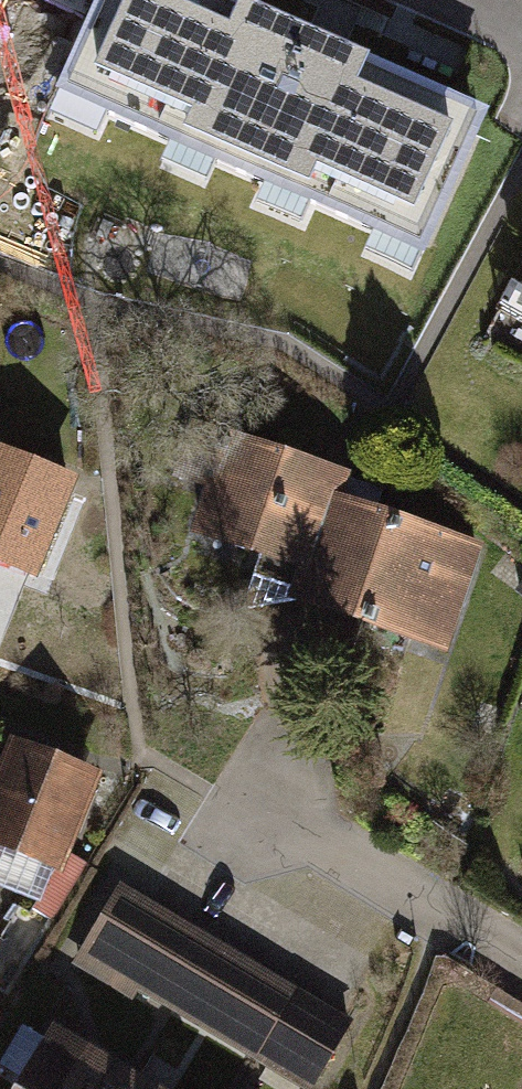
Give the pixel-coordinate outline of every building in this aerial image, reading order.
[(256,0),(93,0),(38,124),(417,292),(499,108),(256,0)] [(339,481),(229,443),(200,532),(310,568),(332,503),(339,481)] [(77,484),(0,453),(0,571),(36,586),(77,484)] [(481,549),(332,503),(310,568),(297,613),(447,659),(481,549)] [(98,772),(8,737),(0,756),(0,851),(58,873),(98,772)] [(116,885),(70,964),(290,1088),(309,1088),(349,1018),(116,885)] [(129,1073),(93,1052),(54,1028),(17,1088),(120,1088),(129,1073)] [(129,1073),(120,1088),(155,1088),(129,1073)]
